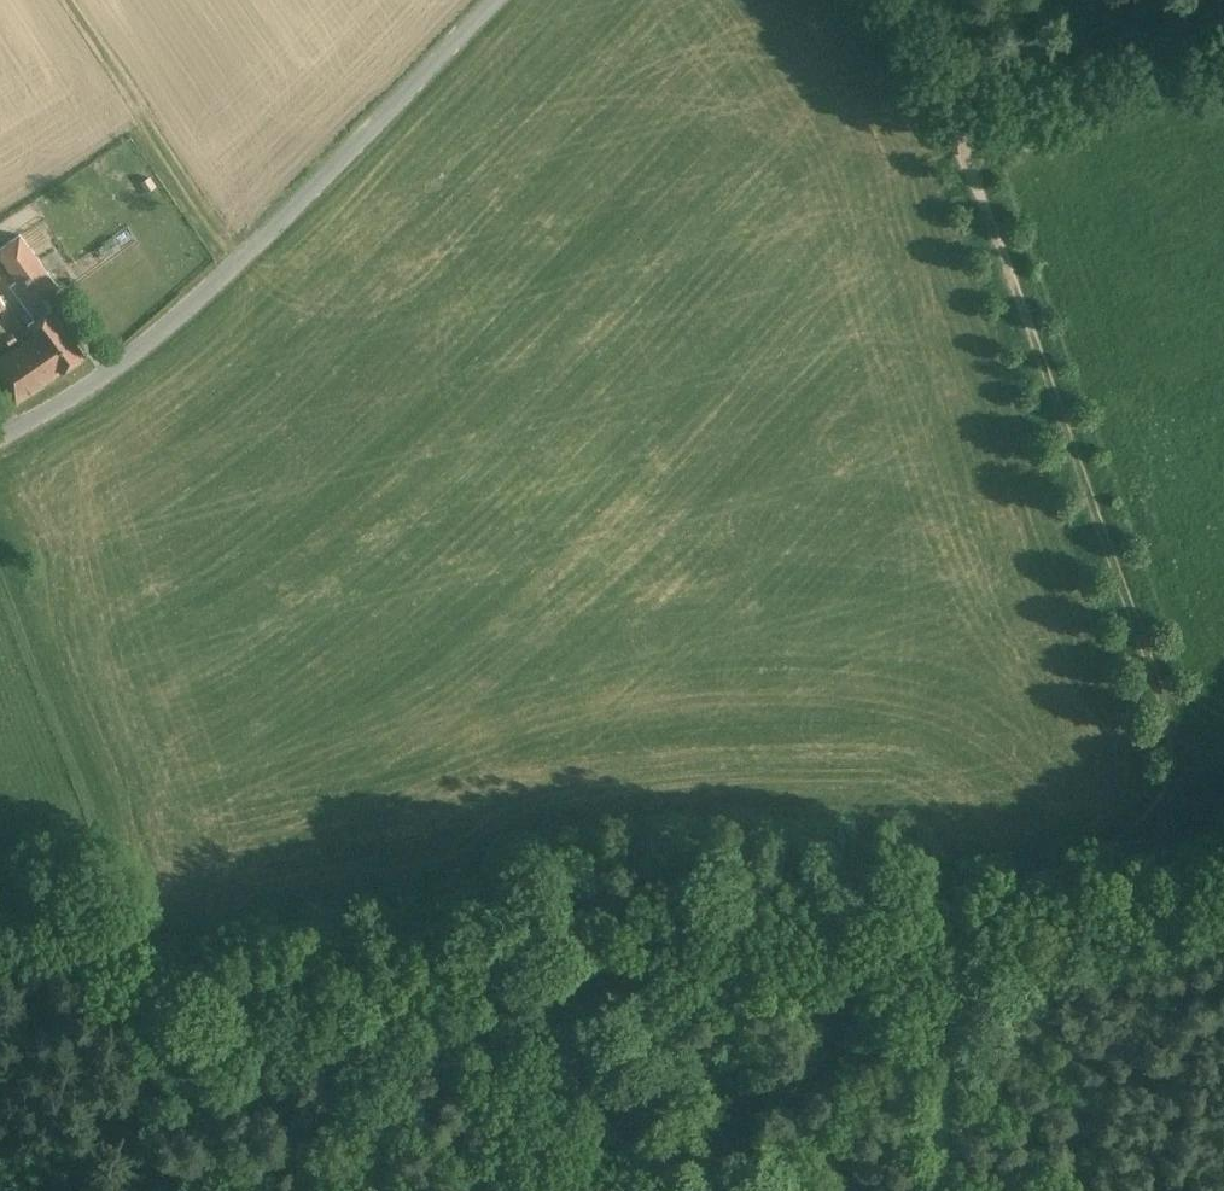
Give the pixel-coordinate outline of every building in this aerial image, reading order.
[(19,236),(0,250),(0,254),(19,280),(10,286),(34,319),(49,308),(40,295),(54,285),(19,236)] [(34,319),(25,325),(33,335),(60,372),(85,354),(50,307),(49,308),(34,319)] [(0,360),(0,382),(16,404),(60,372),(33,335),(0,360)]
